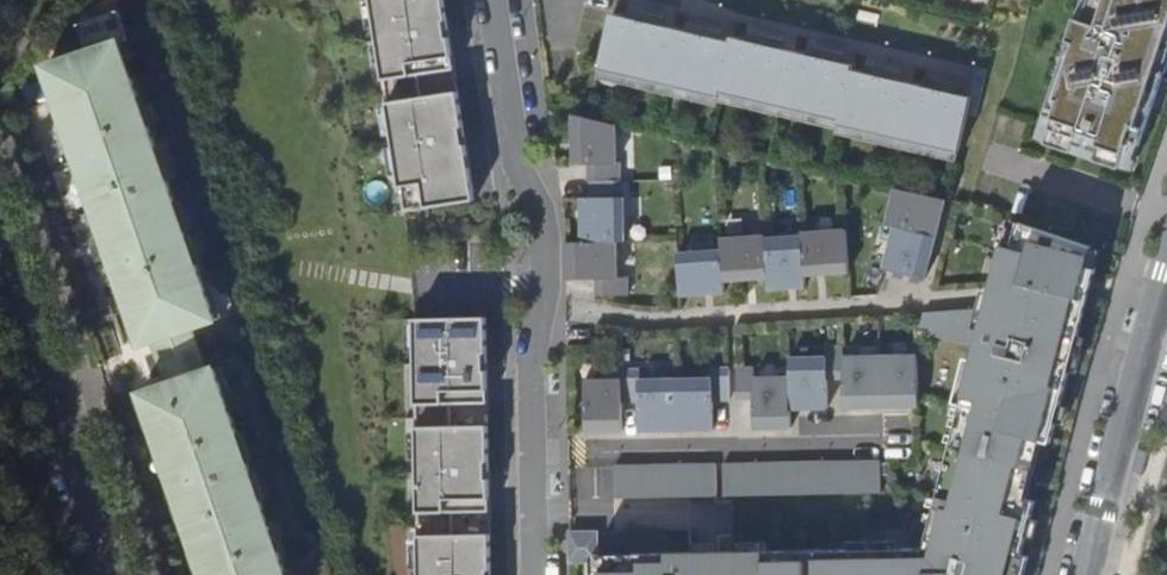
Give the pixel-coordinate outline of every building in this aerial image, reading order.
[(447,0),(375,0),(405,208),(476,198),(447,0)] [(1049,114),(1059,118),(1051,140),(1050,143),(1125,168),(1125,166),(1133,143),(1143,146),(1166,75),(1166,71),(1144,63),(1149,50),(1166,56),(1166,0),(1088,0),(1049,114)] [(225,407),(230,404),(214,366),(210,368),(192,325),(214,317),(198,277),(115,41),(128,36),(118,8),(78,23),(87,51),(47,65),(145,343),(154,340),(158,354),(164,369),(169,383),(144,392),(208,574),(284,574),(225,407)] [(842,121),(962,149),(971,114),(975,97),(973,97),(615,13),(603,65),(723,93),(725,89),(843,116),(842,121)] [(1149,50),(1144,63),(1166,71),(1166,56),(1149,50)] [(603,65),(600,78),(721,106),(722,101),(840,129),(839,134),(959,162),(962,149),(842,121),(843,116),(725,89),(723,93),(603,65)] [(990,70),(980,67),(973,97),(975,97),(971,114),(979,116),(990,70)] [(1059,118),(1049,114),(1041,137),(1051,140),(1059,118)] [(620,126),(577,115),(577,164),(591,164),(591,181),(593,181),(593,198),(583,198),(582,242),(566,242),(566,279),(597,279),(597,296),(629,297),(629,280),(618,279),(617,243),(626,243),(627,198),(625,198),(625,181),(623,181),(623,164),(620,164),(620,126)] [(1135,169),(1143,146),(1133,143),(1125,166),(1135,169)] [(948,199),(899,188),(889,224),(897,225),(885,270),(927,279),(948,199)] [(597,524),(571,525),(572,555),(595,555),(595,574),(1015,574),(1036,500),(1027,498),(1018,495),(1034,437),(1043,439),(1052,442),(1094,292),(1100,269),(1092,267),(1097,248),(1024,223),(1015,254),(1007,251),(991,309),(926,312),(921,331),(980,348),(931,524),(940,526),(934,547),(926,544),(833,545),(833,562),(808,562),(808,554),(783,554),(783,546),(634,547),(634,556),(597,556),(597,547),(597,524)] [(723,250),(679,252),(681,295),(725,292),(724,280),(769,277),(769,289),(806,286),(806,275),(850,272),(848,230),(804,232),(804,235),(767,238),(767,235),(722,238),(723,250)] [(1100,269),(1105,250),(1097,248),(1092,267),(1100,269)] [(419,321),(422,574),(493,574),(490,321),(419,321)] [(758,364),(740,364),(741,397),(759,397),(760,426),(797,425),(796,406),(833,405),(833,375),(851,375),(851,405),(925,403),(924,352),(850,353),(850,343),(832,343),(832,354),(795,355),(796,374),(759,375),(758,364)] [(158,354),(153,355),(158,371),(164,369),(158,354)] [(623,378),(586,379),(588,431),(625,430),(624,400),(642,400),(643,429),(717,427),(716,398),(734,397),(733,365),(715,365),(716,376),(641,378),(641,367),(623,367),(623,378)] [(1027,498),(1043,439),(1034,437),(1018,495),(1027,498)] [(878,456),(727,457),(727,490),(878,489),(878,456)] [(719,457),(618,458),(618,491),(720,490),(719,457)] [(940,526),(931,524),(926,544),(934,547),(940,526)] [(833,562),(833,545),(783,546),(783,554),(808,554),(808,562),(833,562)] [(634,547),(597,547),(597,556),(634,556),(634,547)]
